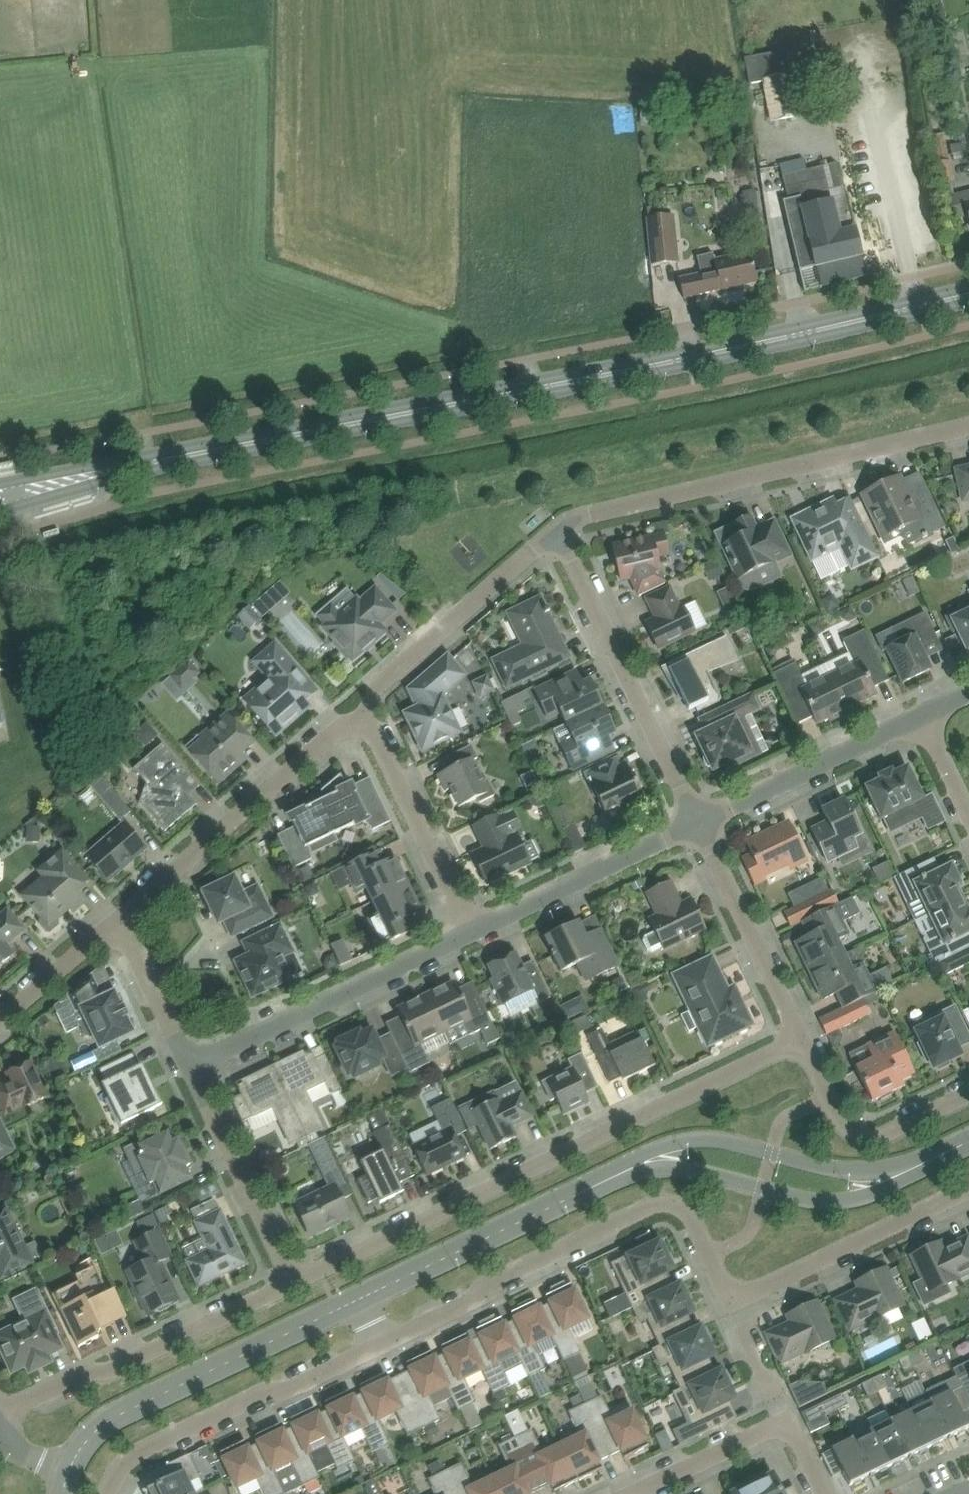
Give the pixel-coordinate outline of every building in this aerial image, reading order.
[(790,76),(787,77),(783,52),(745,58),(749,85),(765,82),(772,121),(798,116),(790,76)] [(653,110),(640,109),(640,126),(653,126),(653,110)] [(940,201),(949,198),(952,198),(948,182),(953,181),(941,134),(925,138),(931,167),(940,201)] [(950,146),(952,155),(962,153),(968,152),(968,142),(959,144),(950,146)] [(785,189),(809,184),(806,171),(782,177),(785,189)] [(799,197),(782,201),(798,271),(803,289),(820,285),(820,287),(864,277),(859,256),(843,187),(819,192),(799,197)] [(741,195),(739,197),(740,205),(742,207),(743,211),(756,210),(754,190),(741,192),(741,195)] [(952,198),(949,198),(953,218),(967,214),(968,221),(968,194),(952,198)] [(673,215),(671,215),(647,218),(651,265),(678,263),(673,215)] [(683,299),(693,296),(720,290),(756,282),(752,262),(749,252),(712,260),(711,252),(695,255),(699,275),(678,280),(683,299)] [(955,470),(962,502),(968,500),(968,467),(955,470)] [(899,477),(884,485),(861,496),(882,537),(902,527),(909,531),(914,541),(921,537),(922,539),(927,537),(926,535),(942,527),(921,482),(905,489),(899,477)] [(832,499),(808,511),(791,519),(811,562),(840,548),(851,570),(878,557),(850,499),(835,506),(832,499)] [(749,517),(735,524),(733,525),(734,526),(717,534),(723,547),(724,547),(732,564),(731,565),(740,584),(744,588),(750,589),(755,586),(758,581),(757,576),(774,568),(772,563),(788,555),(773,522),(755,531),(749,517)] [(666,522),(650,525),(652,537),(663,534),(668,533),(666,522)] [(668,554),(667,551),(663,534),(652,537),(644,539),(641,537),(638,536),(636,537),(633,539),(632,542),(612,546),(620,580),(630,578),(638,596),(664,584),(658,571),(659,571),(656,557),(668,554)] [(959,551),(953,538),(945,541),(951,555),(959,551)] [(716,560),(703,566),(710,581),(723,575),(716,560)] [(406,592),(380,572),(376,575),(397,600),(406,592)] [(911,577),(901,581),(909,597),(919,592),(911,577)] [(331,602),(315,616),(324,627),(336,642),(334,644),(346,658),(349,656),(352,660),(384,632),(378,625),(395,611),(375,588),(358,602),(356,600),(340,613),(331,602)] [(678,607),(669,588),(645,599),(655,618),(645,623),(658,649),(694,632),(682,606),(678,607)] [(506,611),(522,646),(492,660),(505,688),(571,657),(540,594),(506,611)] [(830,597),(819,602),(826,615),(839,609),(835,599),(830,597)] [(850,604),(837,611),(841,620),(848,622),(857,618),(850,604)] [(238,616),(249,629),(261,620),(249,606),(238,616)] [(962,614),(956,612),(949,616),(947,621),(950,629),(956,631),(957,633),(963,644),(966,652),(968,651),(968,611),(962,614)] [(899,643),(886,649),(903,683),(930,670),(918,645),(936,636),(924,613),(892,628),(899,643)] [(745,620),(726,629),(729,635),(748,626),(745,620)] [(845,671),(830,677),(847,713),(865,704),(864,701),(876,695),(872,688),(888,681),(864,630),(842,641),(853,664),(844,669),(845,671)] [(957,633),(944,640),(949,651),(963,644),(957,633)] [(668,671),(665,673),(674,688),(676,686),(682,700),(688,712),(695,708),(697,712),(719,702),(712,686),(705,672),(725,664),(720,657),(732,651),(726,637),(683,657),(685,661),(668,669),(668,671)] [(774,643),(764,647),(769,657),(774,655),(777,649),(774,643)] [(309,707),(304,702),(304,701),(316,691),(275,644),(254,662),(268,679),(244,700),(276,736),(309,707)] [(422,750),(453,736),(459,733),(449,712),(441,696),(465,676),(447,655),(418,680),(406,690),(407,692),(415,707),(410,709),(404,712),(412,728),(422,750)] [(176,672),(187,684),(193,679),(199,674),(188,661),(176,672)] [(847,713),(830,677),(816,684),(815,683),(806,687),(794,663),(772,674),(796,725),(813,717),(816,724),(828,718),(829,722),(847,713)] [(566,724),(602,707),(590,682),(582,685),(576,672),(535,691),(547,717),(560,711),(566,724)] [(471,682),(479,699),(494,692),(487,675),(471,682)] [(526,691),(519,694),(523,701),(529,698),(526,691)] [(733,766),(752,757),(759,753),(750,735),(741,716),(757,709),(750,694),(722,707),(701,717),(699,718),(705,732),(696,737),(704,754),(703,757),(703,760),(703,763),(705,765),(707,767),(711,768),(712,771),(731,762),(733,766)] [(572,769),(598,757),(613,750),(606,736),(614,732),(602,707),(566,724),(572,737),(559,743),(572,769)] [(217,785),(237,768),(246,760),(242,754),(254,744),(227,713),(198,738),(200,741),(188,751),(217,785)] [(147,722),(134,733),(143,743),(148,743),(158,735),(147,722)] [(164,832),(197,804),(187,793),(181,792),(182,786),(180,785),(190,777),(162,744),(133,769),(134,770),(136,769),(149,783),(148,787),(145,786),(144,790),(146,791),(142,804),(140,802),(139,803),(164,832)] [(450,789),(459,807),(477,798),(479,803),(494,795),(487,780),(482,782),(472,761),(477,759),(470,746),(447,757),(453,769),(437,776),(444,791),(450,789)] [(605,817),(608,819),(612,820),(616,820),(619,817),(620,814),(620,810),(619,807),(642,796),(628,767),(622,770),(616,758),(585,773),(605,817)] [(865,788),(880,820),(883,818),(890,832),(922,817),(927,829),(944,821),(931,794),(922,799),(907,768),(892,775),(891,771),(878,777),(880,781),(865,788)] [(131,812),(98,774),(88,784),(120,821),(131,812)] [(325,799),(321,801),(336,833),(363,820),(372,831),(373,830),(390,822),(369,778),(352,786),(348,778),(344,780),(340,775),(320,792),(321,792),(325,799)] [(543,775),(537,779),(542,789),(552,784),(549,777),(543,775)] [(536,780),(528,783),(527,788),(530,794),(540,789),(536,780)] [(541,795),(530,801),(533,808),(540,811),(547,807),(541,795)] [(812,829),(811,830),(827,863),(837,858),(840,857),(842,862),(869,849),(857,824),(859,823),(854,812),(850,814),(843,800),(822,810),(827,822),(812,829)] [(312,860),(309,846),(336,833),(321,801),(289,817),(294,827),(277,836),(293,868),(311,860),(312,860)] [(473,827),(480,842),(483,841),(486,848),(484,849),(473,854),(487,884),(529,863),(528,861),(516,835),(521,832),(524,831),(514,811),(498,818),(497,816),(473,827)] [(86,856),(107,881),(145,848),(123,823),(86,856)] [(27,830),(27,841),(41,841),(41,824),(34,824),(27,824),(27,830)] [(574,824),(561,830),(573,854),(585,848),(574,824)] [(788,824),(747,844),(752,855),(742,860),(754,885),(765,879),(763,874),(788,862),(790,867),(805,860),(788,824)] [(40,921),(39,924),(47,932),(50,932),(58,925),(58,922),(56,920),(82,898),(77,892),(88,882),(62,851),(39,872),(44,878),(22,896),(42,919),(40,921)] [(366,888),(373,902),(407,885),(395,858),(385,863),(384,866),(380,865),(380,864),(375,852),(344,867),(356,893),(366,888)] [(936,872),(930,860),(894,877),(907,904),(921,898),(928,914),(915,920),(915,921),(961,898),(955,886),(959,884),(958,881),(959,878),(955,869),(952,868),(950,866),(936,872)] [(309,867),(296,873),(302,886),(315,879),(309,867)] [(202,892),(214,916),(218,924),(220,923),(224,921),(232,936),(272,917),(257,886),(242,893),(234,877),(225,882),(224,879),(211,885),(212,888),(202,892)] [(640,881),(630,885),(633,891),(642,886),(640,881)] [(646,952),(651,955),(704,929),(690,900),(678,905),(675,898),(677,897),(670,883),(647,894),(657,916),(649,919),(655,931),(644,936),(642,942),(646,952)] [(315,884),(304,889),(309,900),(320,895),(315,884)] [(411,916),(420,912),(407,885),(373,902),(379,915),(369,920),(382,946),(413,931),(407,919),(406,919),(407,915),(411,916)] [(801,921),(802,922),(833,906),(838,904),(831,890),(802,904),(809,918),(801,921)] [(867,891),(857,896),(859,901),(867,903),(872,901),(867,891)] [(808,937),(795,943),(809,972),(843,955),(836,941),(848,936),(841,922),(859,914),(851,898),(833,906),(810,918),(802,922),(802,923),(808,937)] [(961,898),(915,921),(929,915),(936,931),(927,935),(924,940),(936,964),(938,963),(963,951),(968,948),(968,940),(966,934),(968,932),(968,910),(967,911),(961,898)] [(14,954),(5,945),(4,943),(9,939),(10,941),(24,929),(7,910),(0,916),(0,966),(14,954)] [(585,937),(578,923),(545,938),(552,952),(550,953),(552,957),(554,956),(561,971),(586,959),(594,977),(619,965),(602,929),(585,937)] [(280,924),(250,938),(242,942),(248,956),(236,962),(253,997),(290,978),(281,959),(294,953),(280,924)] [(340,966),(351,961),(341,940),(330,946),(340,966)] [(822,1000),(836,993),(843,1008),(893,984),(885,968),(867,977),(861,964),(866,962),(859,947),(843,955),(809,972),(822,1000)] [(938,963),(944,976),(968,963),(963,951),(938,963)] [(515,953),(487,966),(493,979),(490,980),(502,1005),(533,990),(539,1003),(550,998),(536,969),(526,974),(515,953)] [(326,957),(323,964),(326,971),(338,966),(333,954),(326,957)] [(752,1025),(743,1005),(733,985),(726,988),(711,957),(673,975),(680,991),(686,989),(703,1025),(697,1027),(707,1047),(752,1025)] [(103,998),(92,974),(67,995),(75,1013),(81,1010),(88,1023),(84,1025),(83,1028),(86,1035),(90,1037),(93,1035),(100,1049),(118,1040),(132,1033),(125,1017),(127,1016),(123,1008),(121,1009),(113,993),(103,998)] [(624,976),(608,983),(613,994),(629,986),(624,976)] [(439,987),(424,994),(443,1032),(444,1032),(442,1029),(464,1019),(471,1035),(480,1030),(488,1046),(500,1040),(472,982),(457,989),(455,985),(446,989),(445,987),(440,989),(439,987)] [(649,984),(634,991),(641,1006),(649,1002),(647,998),(649,994),(652,992),(649,984)] [(443,1032),(424,994),(410,1001),(411,1003),(406,1006),(407,1008),(398,1012),(400,1017),(385,1024),(390,1034),(407,1068),(409,1073),(430,1063),(421,1043),(443,1032)] [(621,1002),(619,1008),(622,1013),(627,1015),(633,1013),(635,1007),(632,1001),(626,999),(621,1002)] [(869,1015),(862,1000),(819,1020),(826,1036),(839,1030),(869,1015)] [(968,1042),(968,1038),(954,1007),(918,1024),(920,1027),(915,1029),(916,1032),(921,1043),(918,1045),(926,1062),(930,1060),(933,1068),(936,1066),(938,1070),(949,1065),(947,1061),(959,1055),(956,1048),(968,1042)] [(587,1016),(573,1023),(579,1034),(593,1027),(587,1016)] [(623,1081),(630,1078),(654,1066),(641,1039),(640,1039),(640,1040),(638,1041),(633,1032),(609,1044),(602,1030),(587,1037),(609,1083),(621,1078),(623,1081)] [(839,1030),(826,1036),(832,1047),(838,1044),(841,1035),(839,1030)] [(354,1035),(353,1031),(340,1037),(341,1041),(337,1043),(339,1047),(335,1048),(348,1076),(352,1074),(354,1078),(379,1066),(377,1062),(384,1059),(392,1075),(407,1068),(390,1034),(377,1041),(373,1033),(364,1038),(363,1035),(361,1036),(359,1033),(354,1035)] [(872,1060),(855,1068),(871,1102),(879,1098),(880,1100),(892,1094),(891,1092),(895,1090),(903,1087),(902,1085),(900,1080),(914,1073),(894,1032),(866,1046),(872,1060)] [(100,1049),(93,1052),(99,1063),(123,1051),(117,1040),(100,1049)] [(514,1046),(505,1050),(509,1058),(518,1053),(514,1046)] [(274,1069),(306,1136),(310,1145),(314,1143),(320,1140),(315,1132),(322,1128),(310,1103),(305,1092),(324,1083),(329,1094),(341,1089),(325,1054),(314,1059),(310,1052),(307,1053),(303,1051),(294,1056),(292,1060),(274,1069)] [(102,1085),(108,1098),(121,1125),(162,1105),(155,1091),(142,1064),(139,1066),(133,1053),(99,1070),(105,1083),(102,1085)] [(564,1115),(565,1115),(564,1114),(588,1103),(589,1103),(585,1094),(598,1087),(581,1053),(567,1060),(571,1068),(542,1083),(550,1100),(555,1098),(564,1115)] [(54,1080),(67,1074),(58,1054),(45,1060),(54,1080)] [(0,1086),(0,1105),(5,1115),(22,1107),(23,1108),(28,1106),(49,1096),(31,1060),(6,1072),(10,1081),(5,1084),(0,1086)] [(242,1094),(231,1099),(242,1122),(247,1120),(272,1107),(278,1119),(290,1144),(296,1141),(300,1150),(308,1146),(310,1145),(306,1136),(274,1069),(256,1078),(251,1076),(242,1081),(241,1085),(238,1086),(242,1094)] [(420,1076),(412,1080),(418,1092),(430,1086),(426,1078),(420,1076)] [(468,1103),(457,1108),(468,1130),(478,1125),(480,1127),(490,1150),(515,1138),(510,1126),(515,1124),(532,1116),(521,1093),(499,1104),(497,1099),(472,1111),(468,1103)] [(414,1145),(413,1146),(427,1176),(465,1157),(455,1137),(466,1131),(456,1110),(450,1099),(431,1108),(436,1119),(437,1121),(442,1132),(414,1145)] [(367,1175),(357,1180),(368,1203),(378,1198),(380,1203),(393,1197),(403,1192),(398,1183),(414,1175),(402,1151),(396,1139),(389,1124),(382,1109),(373,1113),(381,1129),(374,1132),(373,1132),(380,1147),(381,1150),(382,1152),(360,1162),(367,1175)] [(16,1150),(6,1129),(0,1117),(0,1157),(16,1150)] [(174,1142),(168,1130),(137,1145),(136,1143),(123,1149),(135,1175),(144,1171),(150,1184),(154,1182),(160,1194),(192,1179),(186,1167),(189,1165),(177,1140),(174,1142)] [(320,1140),(314,1143),(320,1156),(331,1151),(325,1138),(320,1140)] [(31,1155),(31,1165),(46,1165),(47,1155),(31,1155)] [(329,1228),(329,1227),(337,1223),(337,1225),(338,1224),(338,1223),(350,1217),(341,1200),(352,1195),(340,1170),(324,1177),(329,1187),(294,1204),(310,1236),(327,1228),(328,1229),(329,1228)] [(138,1199),(126,1205),(131,1217),(144,1211),(138,1199)] [(210,1251),(188,1262),(199,1285),(201,1284),(205,1285),(209,1283),(212,1281),(214,1278),(244,1263),(214,1199),(190,1211),(210,1251)] [(0,1211),(0,1275),(1,1278),(31,1263),(5,1208),(0,1211)] [(152,1213),(137,1220),(145,1237),(160,1229),(152,1213)] [(178,1299),(160,1262),(173,1256),(160,1229),(145,1237),(133,1242),(133,1243),(137,1241),(146,1258),(144,1264),(127,1271),(135,1287),(133,1291),(137,1300),(141,1300),(148,1314),(156,1310),(160,1312),(169,1308),(169,1304),(178,1299)] [(641,1250),(612,1264),(626,1294),(634,1290),(640,1303),(632,1307),(632,1308),(680,1285),(679,1285),(676,1286),(673,1288),(666,1273),(669,1271),(672,1270),(666,1256),(669,1255),(664,1243),(660,1245),(659,1242),(652,1245),(647,1234),(636,1240),(641,1250)] [(911,1256),(923,1279),(913,1284),(923,1305),(950,1293),(946,1285),(957,1280),(956,1278),(968,1272),(968,1243),(967,1238),(943,1250),(939,1242),(911,1256)] [(60,1311),(61,1310),(79,1347),(86,1343),(87,1345),(92,1343),(91,1341),(98,1338),(96,1333),(101,1331),(100,1329),(127,1316),(114,1290),(108,1293),(95,1266),(75,1275),(81,1287),(68,1294),(72,1303),(60,1309),(60,1308),(59,1309),(60,1311)] [(896,1267),(888,1271),(892,1279),(900,1275),(896,1267)] [(22,1273),(26,1283),(34,1279),(29,1269),(22,1273)] [(849,1329),(873,1318),(874,1320),(902,1306),(884,1269),(856,1282),(860,1290),(836,1301),(849,1329)] [(549,1304),(539,1308),(557,1347),(564,1360),(572,1378),(588,1371),(579,1353),(580,1352),(568,1328),(587,1318),(571,1284),(566,1286),(563,1282),(550,1288),(552,1293),(551,1293),(555,1301),(549,1304)] [(681,1288),(680,1285),(632,1308),(639,1322),(649,1318),(655,1329),(653,1331),(660,1346),(653,1350),(653,1351),(700,1328),(694,1331),(686,1316),(693,1313),(687,1299),(690,1298),(684,1286),(681,1288)] [(25,1366),(29,1374),(53,1362),(49,1354),(62,1348),(55,1334),(59,1332),(38,1289),(15,1300),(25,1321),(0,1333),(0,1347),(12,1372),(25,1366)] [(515,1320),(504,1325),(522,1363),(529,1377),(545,1369),(539,1356),(557,1347),(539,1308),(535,1301),(532,1302),(531,1300),(518,1306),(519,1309),(517,1310),(521,1317),(515,1320)] [(781,1362),(804,1351),(805,1353),(833,1339),(815,1302),(787,1315),(791,1323),(767,1334),(781,1362)] [(504,1372),(522,1363),(504,1325),(500,1318),(496,1320),(494,1315),(478,1323),(480,1327),(477,1329),(481,1337),(469,1342),(482,1369),(494,1394),(510,1386),(504,1372)] [(674,1393),(674,1394),(721,1371),(714,1374),(707,1359),(714,1356),(707,1342),(711,1341),(705,1329),(702,1331),(700,1328),(653,1351),(660,1365),(670,1361),(676,1372),(673,1374),(681,1390),(674,1393)] [(435,1358),(434,1359),(452,1397),(459,1410),(474,1403),(475,1402),(463,1378),(482,1369),(469,1342),(465,1335),(447,1343),(448,1344),(451,1351),(445,1354),(435,1358)] [(410,1371),(399,1376),(424,1427),(436,1421),(440,1419),(434,1406),(451,1397),(452,1397),(434,1359),(430,1351),(412,1360),(412,1361),(415,1368),(410,1371)] [(898,1360),(904,1372),(914,1367),(908,1355),(898,1360)] [(953,1370),(958,1380),(968,1404),(968,1403),(968,1402),(968,1362),(953,1370)] [(958,1380),(953,1370),(956,1376),(925,1391),(926,1392),(948,1440),(949,1440),(948,1438),(957,1434),(958,1436),(965,1432),(964,1430),(968,1429),(961,1415),(968,1411),(968,1404),(958,1380)] [(722,1374),(721,1371),(674,1394),(681,1408),(691,1404),(696,1415),(690,1419),(698,1436),(735,1418),(728,1402),(734,1399),(728,1385),(731,1384),(726,1372),(722,1374)] [(877,1392),(887,1387),(881,1375),(871,1380),(877,1392)] [(379,1376),(360,1385),(364,1393),(377,1420),(378,1419),(396,1411),(407,1435),(424,1427),(399,1376),(388,1381),(383,1384),(380,1377),(379,1376)] [(861,1384),(867,1397),(877,1392),(871,1380),(861,1384)] [(585,1404),(610,1456),(626,1448),(629,1454),(624,1457),(624,1458),(649,1446),(632,1412),(613,1421),(602,1396),(598,1398),(590,1382),(577,1388),(585,1404)] [(788,1387),(798,1408),(828,1394),(823,1383),(797,1382),(788,1387)] [(548,1387),(536,1393),(539,1399),(551,1394),(548,1387)] [(504,1389),(494,1394),(498,1401),(508,1396),(504,1389)] [(928,1448),(931,1446),(932,1448),(939,1445),(938,1443),(947,1439),(948,1440),(926,1392),(906,1402),(911,1411),(928,1448)] [(329,1400),(326,1402),(329,1409),(342,1436),(347,1447),(366,1438),(372,1452),(374,1451),(387,1445),(389,1444),(377,1420),(364,1393),(363,1393),(353,1398),(348,1400),(345,1394),(344,1393),(339,1395),(329,1400)] [(842,1394),(832,1399),(837,1410),(847,1405),(842,1394)] [(806,1425),(825,1416),(837,1410),(832,1399),(801,1414),(806,1425)] [(610,1456),(585,1404),(568,1412),(580,1437),(562,1446),(578,1480),(602,1469),(602,1467),(596,1470),(593,1464),(610,1456)] [(309,1410),(291,1419),(294,1426),(307,1453),(308,1453),(326,1444),(336,1465),(337,1469),(354,1461),(347,1447),(342,1436),(329,1409),(328,1410),(318,1415),(313,1417),(310,1411),(309,1410)] [(925,1449),(928,1448),(911,1411),(892,1421),(891,1419),(890,1419),(909,1459),(910,1459),(909,1457),(918,1453),(919,1455),(926,1451),(925,1449)] [(889,1467),(892,1465),(893,1467),(900,1464),(899,1462),(908,1458),(908,1459),(909,1459),(890,1419),(889,1420),(890,1421),(871,1430),(889,1467)] [(436,1421),(424,1427),(428,1437),(440,1431),(436,1421)] [(274,1427),(255,1436),(259,1443),(276,1479),(295,1470),(302,1486),(305,1485),(316,1479),(319,1478),(317,1474),(307,1453),(294,1426),(293,1427),(283,1431),(278,1434),(275,1428),(274,1427)] [(515,1438),(540,1489),(556,1482),(559,1488),(553,1491),(554,1492),(578,1480),(562,1446),(543,1455),(532,1430),(515,1438)] [(665,1430),(654,1435),(662,1453),(673,1448),(665,1430)] [(885,1468),(889,1467),(871,1430),(852,1439),(852,1438),(851,1438),(870,1478),(871,1478),(870,1476),(878,1472),(879,1474),(886,1470),(885,1468)] [(254,1436),(258,1444),(242,1451),(239,1444),(220,1453),(237,1487),(256,1478),(263,1493),(284,1493),(255,1436),(254,1436)] [(499,1493),(530,1493),(540,1489),(515,1438),(498,1446),(510,1470),(492,1479),(499,1493)] [(869,1478),(870,1478),(851,1438),(850,1439),(851,1440),(821,1455),(831,1477),(842,1472),(849,1486),(853,1484),(854,1486),(861,1483),(860,1481),(868,1477),(869,1478)] [(387,1445),(374,1451),(379,1461),(383,1462),(393,1458),(387,1445)] [(211,1455),(206,1446),(198,1450),(203,1459),(207,1457),(211,1455)] [(163,1467),(169,1478),(147,1489),(143,1491),(144,1493),(192,1493),(193,1493),(189,1483),(199,1478),(193,1467),(191,1468),(185,1456),(163,1467)] [(439,1460),(427,1466),(433,1478),(445,1472),(439,1460)] [(492,1479),(473,1488),(462,1464),(445,1472),(456,1493),(499,1493),(492,1479)] [(773,1474),(768,1476),(767,1473),(768,1472),(768,1471),(748,1478),(756,1493),(782,1493),(773,1474)] [(428,1480),(435,1493),(456,1493),(445,1472),(433,1478),(428,1480)] [(361,1475),(354,1478),(358,1486),(364,1483),(363,1480),(361,1475)] [(748,1478),(731,1489),(732,1490),(733,1489),(734,1492),(730,1493),(756,1493),(748,1478)] [(305,1485),(309,1493),(321,1488),(316,1479),(305,1485)] [(364,1483),(369,1493),(381,1493),(373,1479),(364,1483)]
